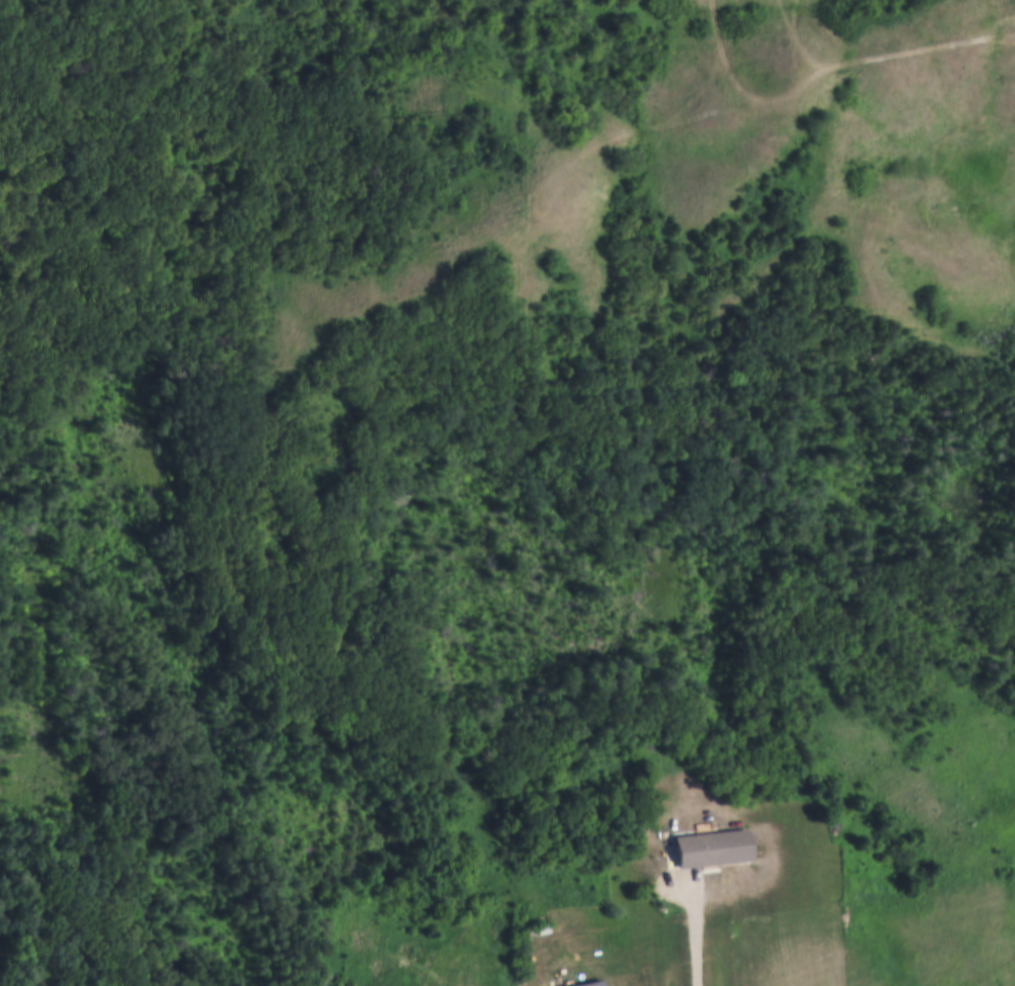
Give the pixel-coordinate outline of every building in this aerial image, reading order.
[(700,862),(677,865),(674,834),(746,826),(750,857),(719,861),(719,864),(701,866),(700,862)] [(534,922),(546,919),(548,930),(536,932),(534,922)] [(531,925),(533,932),(527,933),(525,926),(531,925)] [(597,977),(599,985),(557,985),(597,977)]
